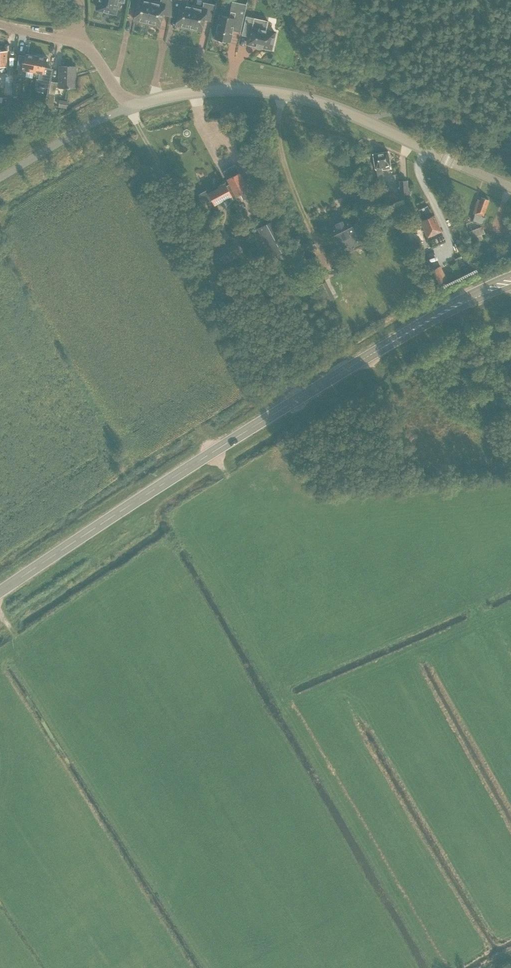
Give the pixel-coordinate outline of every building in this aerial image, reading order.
[(115,13),(118,0),(124,2),(125,0),(99,0),(97,9),(115,13)] [(147,23),(152,1),(150,0),(131,0),(129,7),(137,8),(134,20),(147,23)] [(170,16),(174,0),(161,0),(160,2),(152,1),(147,23),(160,26),(163,14),(170,16)] [(170,16),(178,18),(176,25),(189,28),(194,6),(187,4),(188,0),(174,0),(170,16)] [(219,40),(226,42),(226,40),(230,41),(233,30),(241,32),(247,2),(246,4),(232,1),(233,1),(229,17),(220,15),(215,38),(219,39),(219,40)] [(189,28),(202,31),(205,19),(212,21),(217,2),(216,2),(216,4),(203,2),(204,2),(203,8),(194,6),(189,28)] [(256,46),(262,48),(263,47),(271,48),(272,43),(274,43),(275,38),(274,37),(275,32),(266,30),(268,20),(267,20),(267,21),(247,16),(247,15),(242,35),(249,36),(248,43),(256,45),(256,46)] [(27,70),(33,71),(36,55),(25,53),(22,69),(19,68),(18,74),(25,76),(27,70)] [(37,78),(36,85),(37,87),(42,88),(42,86),(50,88),(51,81),(53,71),(45,69),(47,57),(36,55),(33,71),(39,72),(38,79),(37,78)] [(50,88),(49,93),(55,94),(56,87),(59,87),(74,87),(75,74),(76,74),(76,66),(60,66),(59,82),(51,81),(50,88)] [(14,75),(0,74),(0,80),(5,81),(4,94),(12,95),(14,75)] [(378,177),(380,181),(385,180),(384,176),(383,169),(391,168),(388,151),(373,153),(376,171),(377,171),(378,177)] [(226,184),(231,195),(233,199),(238,197),(237,195),(240,194),(244,200),(250,196),(246,190),(249,189),(240,172),(236,164),(223,170),(228,178),(230,183),(227,185),(226,184)] [(400,193),(407,193),(406,180),(399,180),(400,193)] [(220,187),(210,192),(208,189),(199,194),(201,201),(202,201),(202,202),(213,200),(215,204),(218,202),(224,208),(233,199),(231,195),(226,184),(225,184),(225,182),(219,185),(220,187)] [(483,216),(489,199),(481,197),(480,200),(478,199),(473,213),(475,214),(472,221),(483,225),(486,217),(483,216)] [(428,237),(441,231),(434,215),(432,216),(427,206),(419,209),(421,213),(418,214),(428,237)] [(272,255),(291,245),(276,218),(258,228),(272,255)] [(363,232),(358,222),(352,225),(349,219),(330,228),(336,240),(342,237),(343,239),(350,236),(349,234),(355,231),(357,235),(363,232)] [(471,237),(474,236),(476,242),(483,239),(481,234),(485,232),(482,226),(469,231),(471,237)] [(240,252),(232,240),(216,250),(224,263),(238,254),(240,252)] [(315,243),(309,246),(312,253),(318,250),(315,243)] [(462,258),(467,267),(474,264),(469,254),(462,258)] [(315,275),(324,271),(316,256),(307,260),(315,275)] [(439,267),(429,272),(435,285),(446,280),(439,267)] [(213,295),(226,292),(223,279),(210,281),(213,295)]
